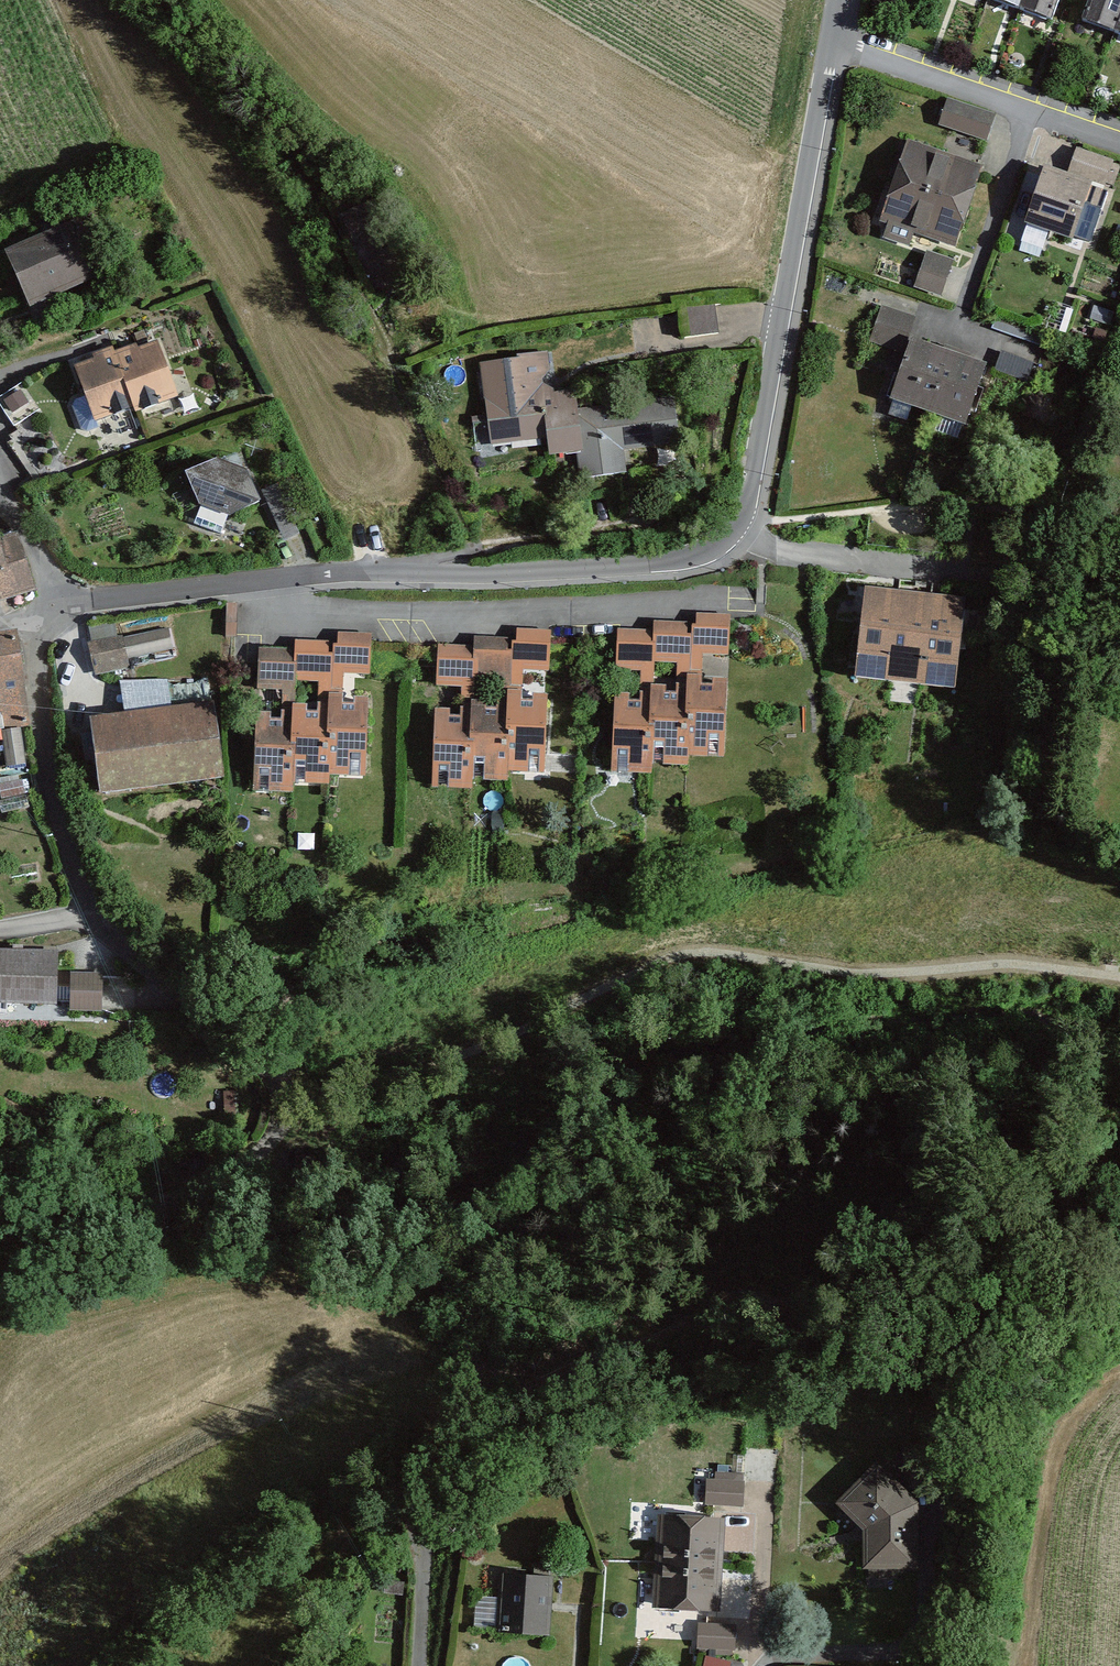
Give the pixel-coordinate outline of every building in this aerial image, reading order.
[(1019,8),(1022,0),(997,0),(1019,8)] [(1051,20),(1059,0),(1022,0),(1019,8),(1051,20)] [(1115,30),(1119,16),(1119,0),(1090,0),(1083,18),(1115,30)] [(939,121),(987,136),(995,114),(946,98),(939,121)] [(886,215),(956,241),(983,166),(914,140),(886,215)] [(1078,149),(1070,172),(1089,178),(1106,184),(1114,161),(1078,149)] [(1070,172),(1046,164),(1028,217),(1071,231),(1089,178),(1070,172)] [(82,221),(13,249),(33,298),(102,269),(82,221)] [(916,284),(941,293),(953,259),(928,250),(916,284)] [(884,303),(872,337),(908,349),(918,315),(884,303)] [(901,398),(935,410),(956,349),(922,337),(901,398)] [(121,351),(137,400),(139,406),(176,393),(159,343),(138,350),(136,346),(121,351)] [(967,421),(988,360),(956,349),(935,410),(967,421)] [(97,413),(137,400),(121,351),(81,365),(97,413)] [(1001,352),(995,369),(1027,380),(1033,362),(1001,352)] [(550,353),(487,362),(498,439),(555,431),(558,451),(587,447),(591,473),(626,468),(623,446),(682,437),(676,398),(580,412),(577,389),(556,392),(550,353)] [(220,458),(190,470),(203,504),(230,515),(263,500),(250,469),(220,458)] [(283,483),(266,490),(286,540),(304,533),(283,483)] [(34,589),(19,536),(0,540),(0,599),(34,589)] [(903,594),(873,592),(866,675),(897,677),(903,594)] [(903,594),(897,677),(926,680),(932,596),(903,594)] [(932,596),(926,680),(955,682),(961,599),(932,596)] [(660,633),(624,631),(623,665),(646,666),(646,678),(655,679),(656,657),(685,658),(684,668),(701,669),(703,650),(731,651),(733,617),(701,615),(701,627),(660,625),(660,633)] [(90,636),(96,666),(134,664),(128,631),(90,636)] [(480,649),(444,647),(443,681),(466,683),(466,694),(475,695),(476,673),(505,675),(504,684),(521,685),(523,666),(551,668),(552,633),(521,632),(521,644),(480,641),(480,649)] [(0,639),(0,706),(6,705),(9,719),(32,714),(15,636),(0,639)] [(299,654),(263,652),(261,686),(285,687),(285,699),(294,700),(295,678),(323,679),(323,689),(340,690),(341,671),(369,672),(371,638),(340,636),(340,648),(299,646),(299,654)] [(729,681),(691,679),(690,689),(657,688),(656,698),(624,696),(620,768),(656,770),(658,738),(673,739),(672,760),(692,762),(693,748),(725,750),(729,681)] [(369,700),(330,697),(330,708),(296,706),(296,716),(263,714),(259,786),(296,788),(297,757),(313,757),(312,779),(331,780),(332,766),(365,768),(369,700)] [(543,699),(505,697),(504,707),(471,705),(470,715),(438,714),(434,786),(470,788),(472,756),(487,757),(486,778),(506,779),(507,766),(539,768),(543,699)] [(212,706),(98,719),(106,787),(220,773),(212,706)] [(0,953),(0,1001),(56,1003),(57,955),(0,953)] [(70,972),(71,1011),(102,1010),(104,973),(70,972)] [(926,1471),(907,1454),(883,1477),(875,1469),(841,1505),(867,1531),(866,1585),(888,1585),(891,1566),(913,1567),(912,1506),(903,1493),(926,1471)] [(742,1485),(706,1483),(705,1502),(741,1504),(742,1485)] [(728,1516),(727,1547),(748,1548),(749,1517),(728,1516)] [(720,1523),(661,1520),(657,1607),(715,1610),(720,1523)] [(545,1581),(499,1579),(497,1631),(543,1633),(545,1581)] [(729,1630),(700,1629),(699,1647),(729,1647),(729,1630)] [(705,1665),(732,1665),(733,1661),(708,1654),(705,1665)]
